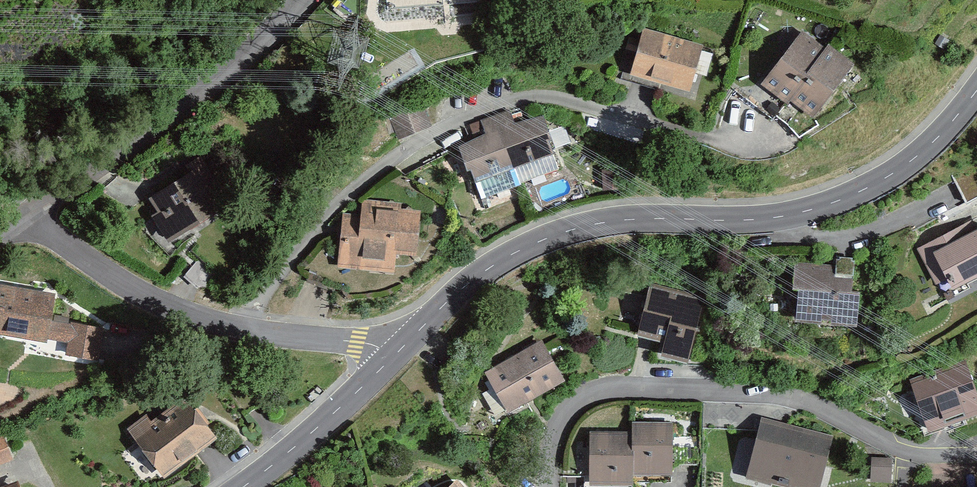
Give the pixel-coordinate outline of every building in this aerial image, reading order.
[(707,46),(646,30),(633,78),(694,94),(707,46)] [(829,46),(826,51),(802,33),(763,87),(790,106),(794,101),(817,117),(855,65),(829,46)] [(387,112),(400,141),(434,127),(422,97),(387,112)] [(546,116),(518,126),(515,115),(485,125),(489,137),(464,146),(477,182),(559,153),(546,116)] [(140,198),(171,245),(234,205),(204,157),(140,198)] [(365,207),(364,216),(345,215),(340,270),(397,276),(398,257),(418,258),(422,212),(365,207)] [(921,253),(944,299),(976,282),(976,224),(921,253)] [(793,292),(799,292),(796,324),(861,329),(864,292),(853,291),(854,269),(795,264),(793,292)] [(692,350),(705,298),(652,285),(639,338),(662,344),(659,359),(688,367),(692,350)] [(72,324),(72,326),(54,324),(58,296),(0,287),(0,338),(51,345),(51,342),(69,344),(67,358),(101,363),(106,329),(72,324)] [(545,343),(487,375),(510,416),(568,384),(545,343)] [(908,385),(927,438),(976,420),(976,394),(966,364),(908,385)] [(138,445),(165,481),(219,440),(192,404),(138,445)] [(761,420),(745,482),(764,486),(823,486),(835,438),(761,420)] [(592,433),(591,486),(636,486),(636,480),(676,480),(677,423),(635,423),(635,433),(592,433)] [(0,438),(0,467),(16,461),(5,436),(0,438)] [(871,455),(871,479),(891,478),(892,456),(871,455)]
